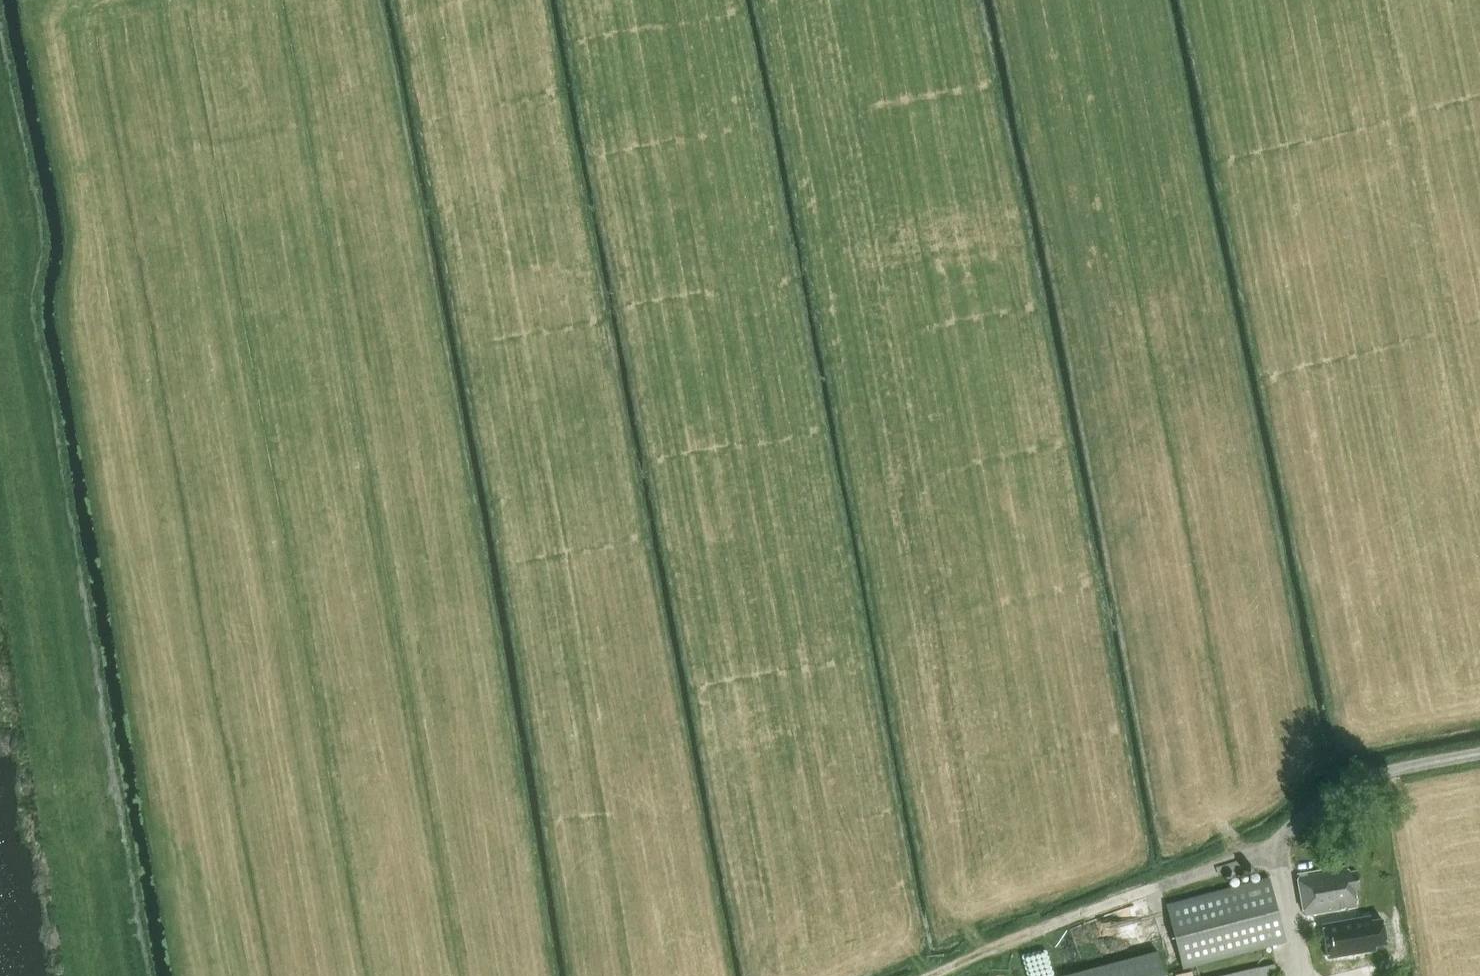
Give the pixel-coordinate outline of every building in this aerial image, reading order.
[(1355,888),(1359,888),(1357,870),(1348,871),(1347,866),(1297,874),(1304,913),(1357,904),(1355,888)] [(1166,903),(1183,968),(1286,941),(1269,877),(1166,903)] [(1367,913),(1320,920),(1325,954),(1373,947),(1372,942),(1384,940),(1380,915),(1368,917),(1367,913)] [(1060,973),(1060,975),(1163,975),(1157,949),(1060,973)] [(1275,963),(1218,975),(1278,975),(1275,963)]
